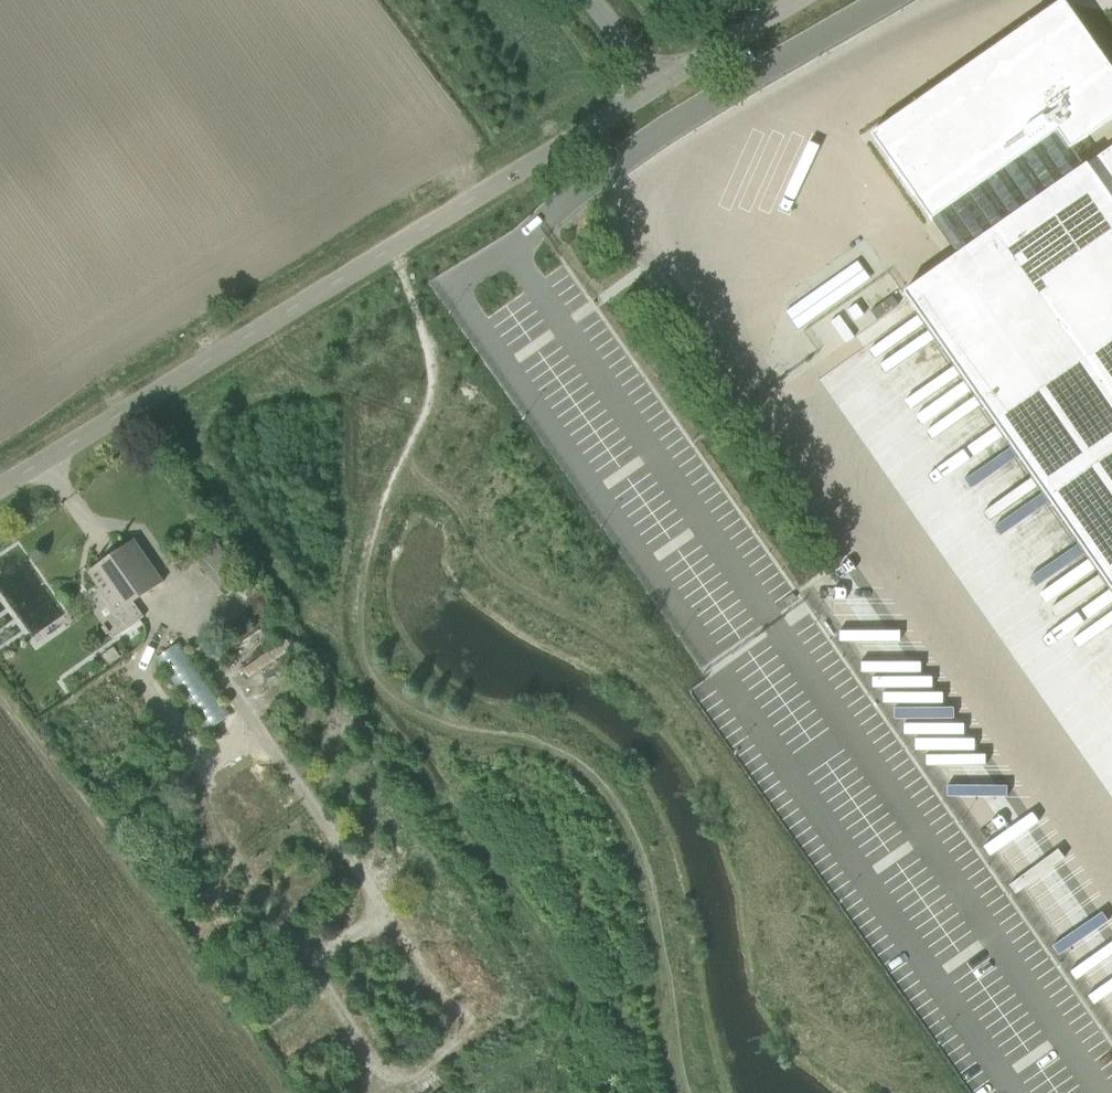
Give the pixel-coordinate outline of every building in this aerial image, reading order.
[(876,136),(892,159),(889,162),(914,197),(917,195),(934,218),(949,207),(974,243),(902,293),(1111,593),(1111,204),(1085,165),(1082,167),(1070,150),(1087,138),(1085,134),(1111,115),(1111,80),(1061,7),(876,136)] [(88,593),(98,607),(108,601),(127,629),(143,617),(133,603),(162,583),(133,540),(87,572),(97,586),(88,593)] [(112,648),(101,656),(109,666),(120,658),(112,648)]
